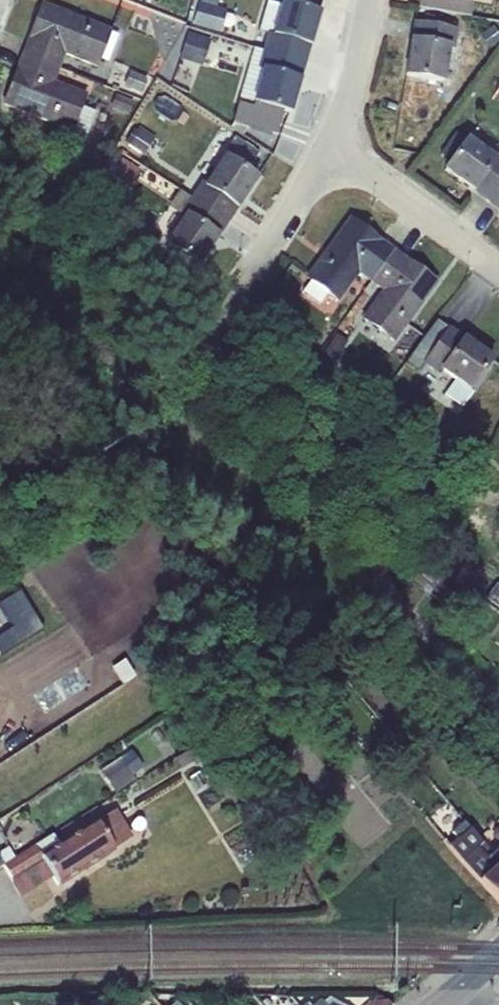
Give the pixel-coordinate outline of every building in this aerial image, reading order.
[(192,24),(220,32),(226,10),(216,7),(218,0),(200,0),(192,24)] [(283,2),(313,10),(316,0),(284,0),(283,2)] [(418,8),(471,17),(474,2),(460,0),(419,0),(418,8)] [(283,2),(281,1),(279,5),(267,1),(258,31),(267,33),(264,45),(254,42),(253,47),(304,63),(319,12),(313,10),(283,2)] [(111,31),(42,4),(22,54),(60,68),(65,56),(97,68),(111,31)] [(456,24),(420,18),(419,24),(455,29),(456,24)] [(419,24),(414,23),(405,75),(442,82),(447,50),(454,51),(458,30),(455,29),(419,24)] [(478,36),(487,51),(498,43),(498,36),(493,27),(478,36)] [(211,40),(187,33),(179,59),(202,67),(211,40)] [(304,63),(253,47),(239,98),(253,103),(283,111),(289,113),(304,63)] [(60,68),(22,54),(3,104),(72,131),(73,130),(87,136),(96,112),(82,107),(87,94),(55,82),(60,68)] [(129,71),(123,87),(140,94),(147,79),(129,71)] [(133,102),(115,94),(109,108),(128,116),(133,102)] [(283,111),(253,103),(252,107),(238,103),(232,123),(276,136),(283,111)] [(156,138),(139,126),(127,144),(128,145),(127,147),(139,155),(140,153),(143,156),(156,138)] [(234,137),(226,149),(250,165),(258,153),(234,137)] [(498,185),(498,152),(495,158),(467,138),(444,170),(487,201),(498,185)] [(256,178),(223,156),(205,184),(201,181),(190,198),(227,222),(256,178)] [(121,161),(115,157),(105,172),(111,176),(111,177),(129,188),(140,170),(122,159),(121,161)] [(487,201),(498,210),(498,185),(487,201)] [(179,215),(190,198),(179,190),(167,208),(179,216),(179,215)] [(198,266),(227,222),(190,198),(179,215),(183,217),(165,244),(198,266)] [(393,251),(349,219),(307,278),(310,281),(302,292),(318,304),(326,294),(338,303),(358,275),(369,282),(393,251)] [(436,282),(393,251),(369,282),(381,291),(360,319),(392,343),(436,282)] [(422,365),(448,329),(436,320),(405,364),(417,373),(422,365)] [(491,360),(448,329),(422,365),(438,377),(441,373),(453,382),(444,396),(458,406),(491,360)] [(336,335),(315,364),(326,372),(347,343),(336,335)] [(486,598),(498,607),(498,585),(496,583),(486,598)] [(12,628),(0,636),(0,656),(43,629),(18,591),(0,603),(0,610),(12,628)] [(124,660),(111,668),(122,686),(135,677),(124,660)] [(119,757),(99,771),(114,793),(135,779),(133,776),(143,769),(131,751),(120,758),(119,757)] [(15,858),(2,866),(11,881),(10,881),(20,897),(51,878),(58,888),(115,852),(113,849),(132,837),(116,811),(59,844),(52,833),(15,858)] [(451,832),(458,840),(451,845),(480,879),(498,902),(498,864),(491,855),(463,822),(451,832)] [(2,866),(15,858),(8,847),(0,852),(0,867),(2,866)] [(491,855),(498,864),(498,847),(491,855)] [(329,996),(322,1003),(320,1000),(314,1004),(344,1004),(329,996)] [(386,1000),(386,1001),(381,996),(372,1004),(391,1004),(386,1000)]
